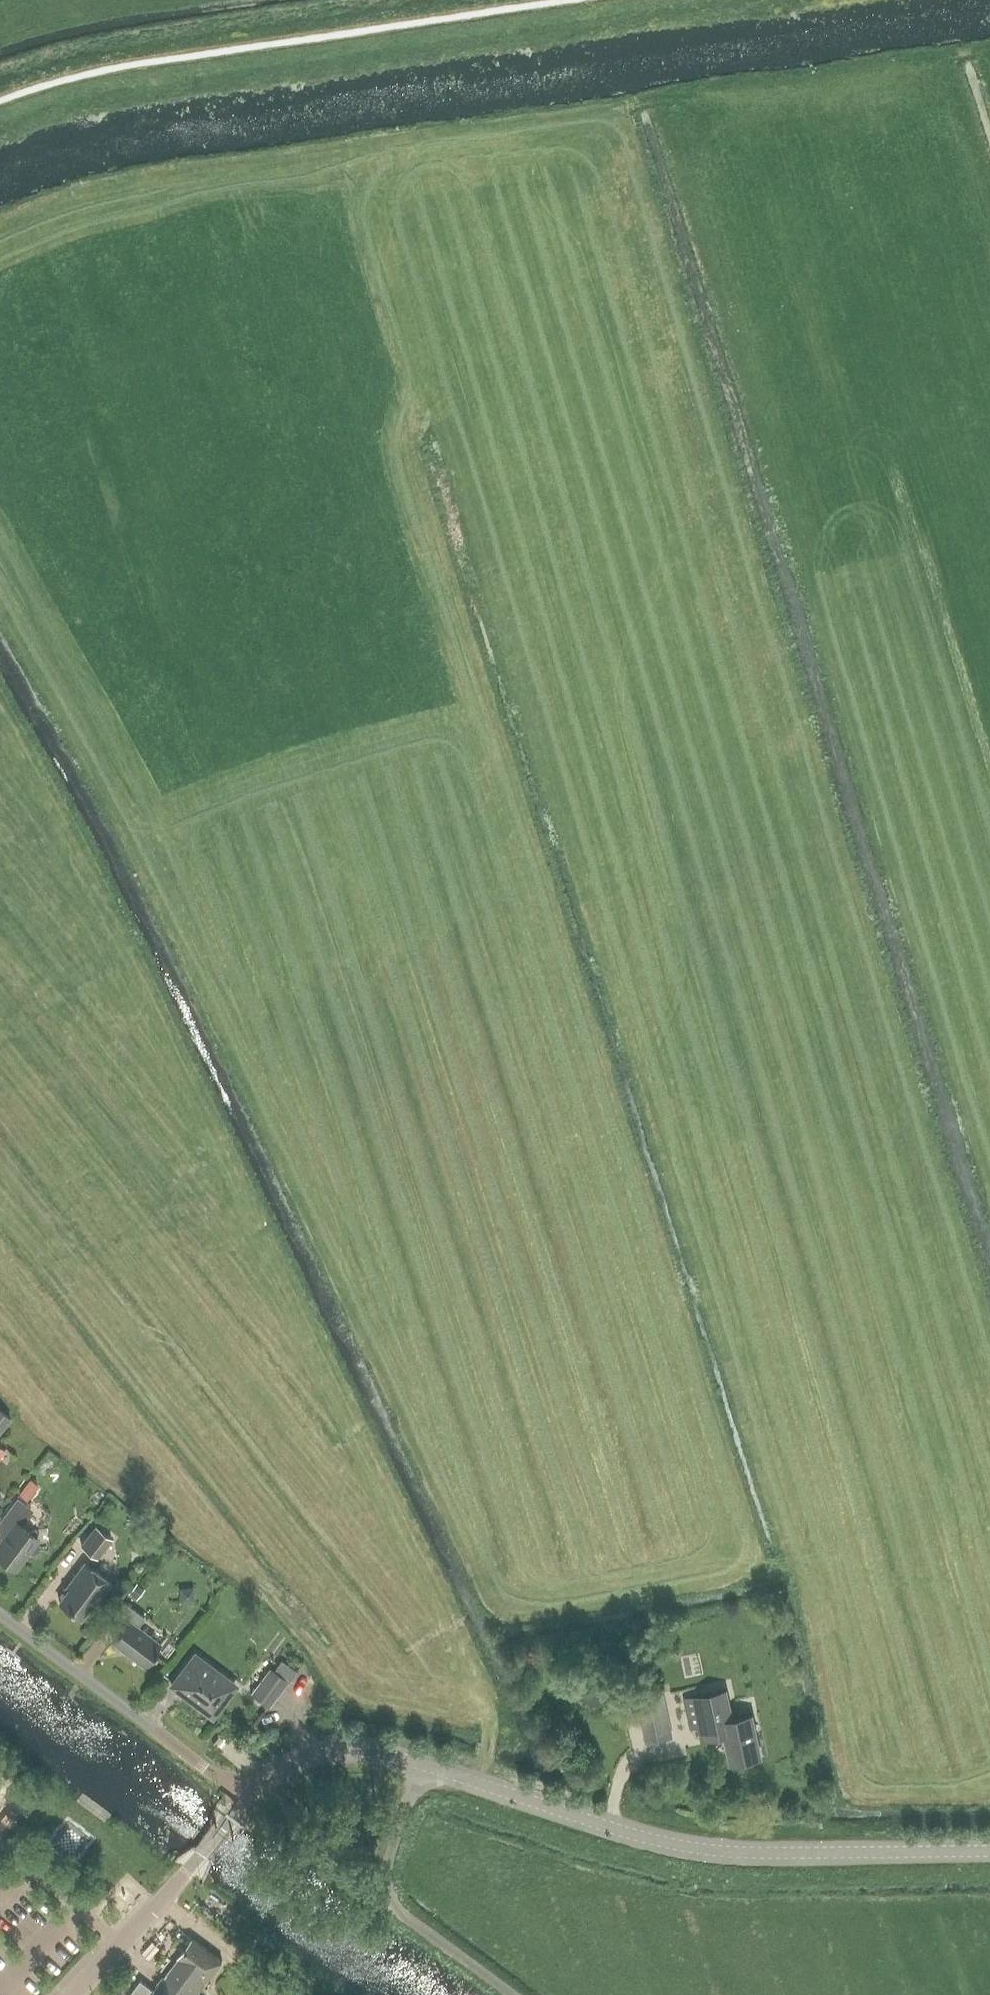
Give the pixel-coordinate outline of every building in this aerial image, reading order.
[(11,1418),(0,1409),(0,1432),(11,1418)] [(33,1501),(43,1487),(31,1478),(20,1492),(33,1501)] [(22,1525),(34,1509),(17,1497),(0,1520),(0,1537),(3,1539),(0,1543),(0,1556),(15,1568),(22,1559),(21,1553),(39,1550),(36,1529),(29,1530),(22,1525)] [(97,1557),(112,1537),(96,1525),(81,1545),(97,1557)] [(93,1605),(111,1582),(85,1562),(67,1586),(69,1587),(59,1601),(81,1617),(91,1604),(93,1605)] [(136,1597),(143,1587),(136,1582),(128,1592),(136,1597)] [(145,1617),(143,1615),(148,1608),(137,1600),(132,1607),(124,1601),(107,1624),(119,1632),(112,1640),(144,1664),(160,1643),(138,1626),(145,1617)] [(190,1661),(171,1685),(212,1716),(231,1692),(223,1687),(229,1679),(202,1659),(197,1666),(190,1661)] [(269,1668),(251,1693),(269,1706),(287,1681),(269,1668)] [(753,1714),(733,1717),(726,1690),(685,1697),(691,1727),(699,1725),(702,1739),(706,1738),(727,1734),(733,1763),(762,1757),(753,1714)] [(670,1737),(661,1694),(636,1699),(645,1742),(670,1737)] [(196,1994),(222,1961),(193,1939),(180,1957),(154,1991),(141,1981),(130,1994),(197,1994),(196,1994)]
